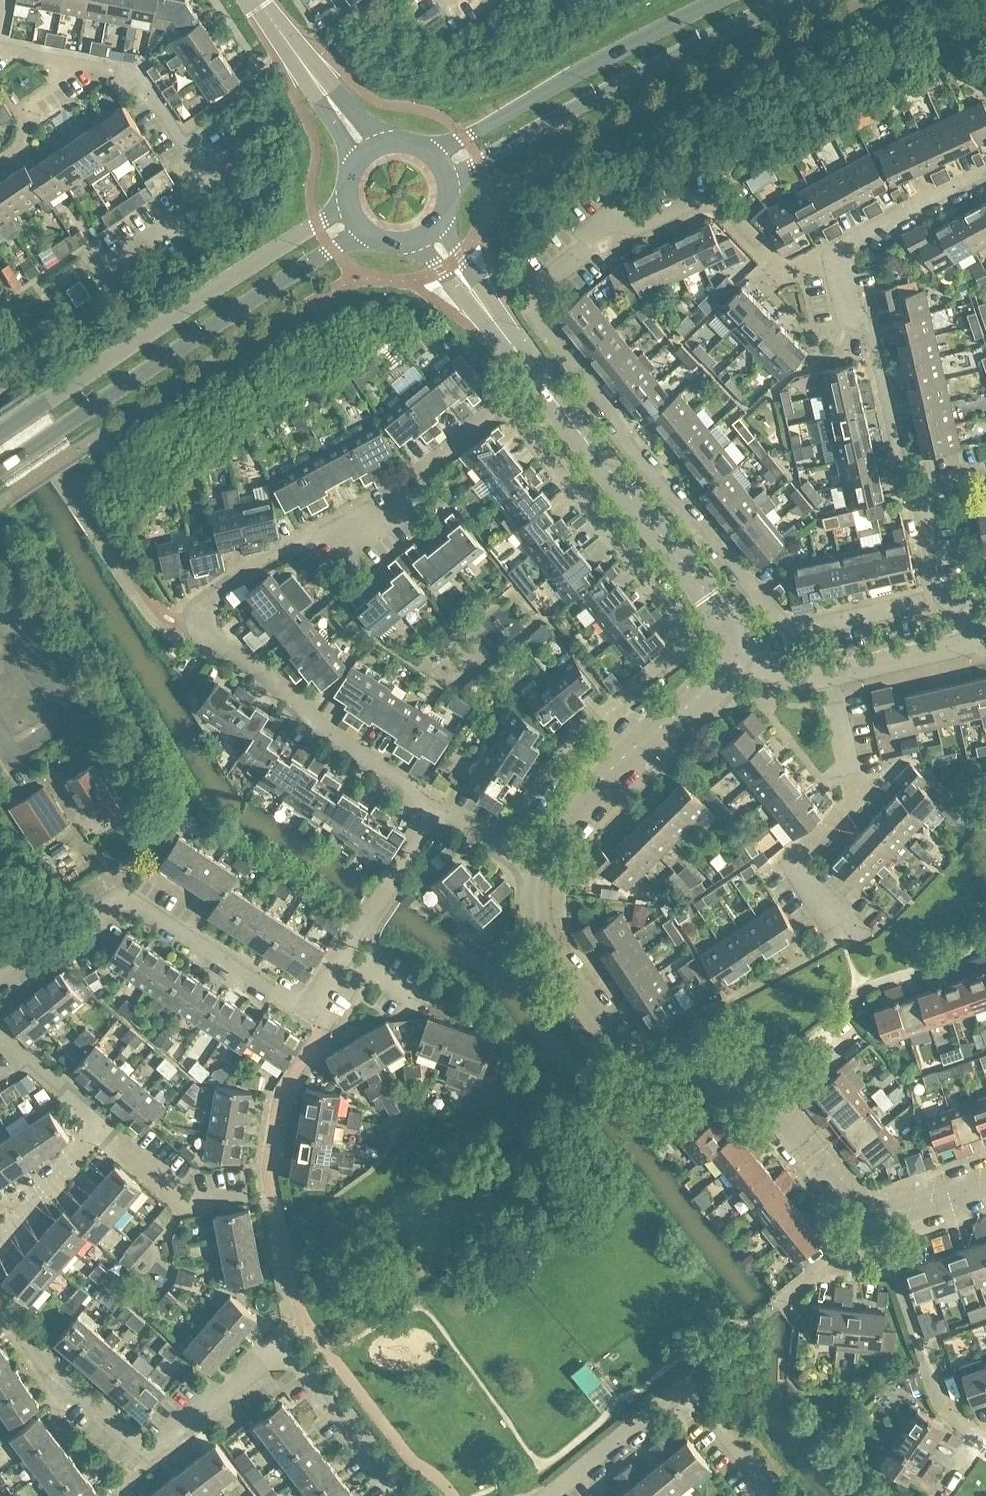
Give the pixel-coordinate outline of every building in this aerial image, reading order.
[(41,0),(16,0),(16,1),(31,4),(28,18),(37,20),(40,6),(40,5),(41,0)] [(64,0),(41,0),(40,5),(40,6),(62,10),(64,0)] [(87,0),(64,0),(62,10),(84,14),(87,0)] [(110,0),(87,0),(84,14),(107,19),(110,0)] [(134,0),(110,0),(107,19),(129,23),(134,0)] [(157,0),(134,0),(129,23),(126,37),(135,39),(138,25),(153,28),(153,23),(152,23),(157,0)] [(184,0),(157,0),(152,23),(153,23),(167,26),(184,0)] [(188,0),(184,0),(167,26),(174,37),(175,38),(201,20),(188,0)] [(331,5),(316,16),(322,25),(337,14),(331,5)] [(172,68),(177,64),(214,39),(201,20),(175,38),(174,37),(171,40),(179,52),(167,60),(172,68)] [(45,43),(55,45),(58,32),(48,30),(45,43)] [(68,34),(58,32),(55,45),(65,47),(68,34)] [(90,52),(100,54),(103,41),(93,39),(90,52)] [(197,78),(227,58),(214,39),(177,64),(182,72),(189,67),(197,78)] [(112,43),(103,41),(100,54),(110,56),(112,43)] [(135,61),(136,52),(124,50),(122,58),(135,61)] [(210,98),(240,78),(227,58),(197,78),(210,98)] [(162,75),(155,64),(148,69),(155,79),(162,75)] [(162,90),(167,98),(178,91),(173,83),(162,90)] [(184,99),(178,91),(167,98),(173,107),(184,99)] [(8,108),(3,100),(0,101),(0,113),(8,108)] [(983,100),(961,110),(977,143),(985,139),(985,107),(983,100)] [(151,146),(144,135),(124,105),(112,112),(109,108),(100,113),(124,148),(131,159),(151,146)] [(8,108),(0,113),(0,119),(3,124),(14,116),(8,108)] [(868,122),(861,108),(852,112),(859,126),(868,122)] [(977,143),(961,110),(940,119),(956,153),(977,143)] [(105,161),(124,148),(100,113),(92,119),(95,123),(85,131),(105,161)] [(956,153),(940,119),(920,129),(935,162),(956,153)] [(935,162),(920,129),(899,138),(915,172),(935,162)] [(110,168),(105,161),(85,131),(74,138),(71,133),(63,139),(86,173),(91,181),(110,168)] [(915,172),(899,138),(878,148),(893,182),(915,172)] [(86,173),(63,139),(54,144),(58,149),(47,156),(67,186),(86,173)] [(824,167),(839,159),(831,143),(816,151),(824,167)] [(985,162),(980,150),(972,154),(977,165),(985,162)] [(888,184),(870,152),(849,163),(867,196),(888,184)] [(67,186),(47,156),(36,163),(33,159),(25,164),(48,199),(67,186)] [(867,196),(849,163),(829,174),(847,207),(867,196)] [(48,199),(25,164),(6,177),(26,207),(38,199),(46,211),(53,207),(48,199)] [(946,165),(938,169),(944,181),(951,177),(946,165)] [(145,180),(148,184),(155,194),(175,181),(165,166),(145,180)] [(936,184),(944,181),(938,169),(931,172),(936,184)] [(758,173),(747,179),(753,190),(764,184),(758,173)] [(847,207),(829,174),(809,185),(827,217),(847,207)] [(6,177),(0,181),(0,210),(15,232),(22,227),(14,215),(26,207),(6,177)] [(235,204),(254,190),(249,182),(235,191),(229,195),(235,204)] [(139,189),(147,200),(155,194),(148,184),(139,189)] [(827,217),(809,185),(789,196),(807,228),(827,217)] [(905,198),(899,186),(891,191),(897,202),(905,198)] [(168,189),(151,206),(168,223),(185,206),(168,189)] [(807,228),(789,196),(768,207),(781,230),(772,234),(783,254),(801,245),(795,235),(807,228)] [(878,198),(870,202),(876,213),(884,209),(878,198)] [(978,205),(985,221),(985,201),(978,205)] [(869,217),(876,213),(870,202),(863,206),(869,217)] [(118,204),(110,209),(117,220),(126,214),(118,204)] [(978,205),(958,216),(976,249),(985,244),(985,221),(978,205)] [(753,207),(746,214),(753,221),(760,214),(753,207)] [(109,226),(117,220),(110,209),(102,215),(109,226)] [(0,210),(0,225),(8,237),(15,232),(0,210)] [(976,249),(958,216),(938,227),(956,260),(976,249)] [(838,220),(830,224),(836,235),(844,231),(838,220)] [(728,237),(719,241),(710,222),(688,232),(704,266),(716,260),(721,269),(747,256),(728,237)] [(829,239),(836,235),(830,224),(823,228),(829,239)] [(956,260),(938,227),(926,234),(920,224),(903,233),(914,253),(922,248),(935,271),(956,260)] [(80,229),(72,235),(79,246),(87,240),(80,229)] [(704,266),(688,232),(668,241),(683,275),(704,266)] [(60,258),(79,246),(72,235),(70,233),(52,245),(57,253),(60,258)] [(683,275),(668,241),(647,251),(662,285),(683,275)] [(662,285),(647,251),(625,261),(641,295),(662,285)] [(57,253),(44,261),(48,267),(60,258),(57,253)] [(36,263),(24,271),(30,279),(41,271),(36,263)] [(15,273),(7,279),(14,290),(22,284),(15,273)] [(985,283),(985,273),(976,278),(980,286),(985,283)] [(619,279),(624,291),(632,287),(627,275),(619,279)] [(722,280),(716,286),(724,295),(736,284),(727,275),(722,280)] [(91,294),(81,279),(67,288),(78,303),(91,294)] [(965,280),(957,285),(961,293),(969,289),(965,280)] [(930,311),(925,288),(899,294),(897,284),(875,289),(879,309),(890,306),(893,319),(930,311)] [(732,328),(759,302),(742,285),(716,311),(732,328)] [(718,301),(724,295),(716,286),(709,292),(718,301)] [(637,298),(632,287),(624,291),(629,302),(637,298)] [(571,333),(600,310),(586,291),(557,315),(571,333)] [(748,344),(775,318),(759,302),(732,328),(748,344)] [(586,351),(615,327),(600,310),(571,333),(586,351)] [(935,333),(930,311),(893,319),(898,341),(935,333)] [(967,314),(971,325),(980,323),(976,311),(967,314)] [(643,318),(650,328),(657,322),(649,313),(643,318)] [(687,314),(681,320),(690,329),(696,323),(687,314)] [(764,360),(790,334),(775,318),(748,344),(764,360)] [(684,335),(690,329),(681,320),(675,326),(684,335)] [(665,332),(657,322),(650,328),(658,338),(665,332)] [(984,334),(980,323),(971,325),(975,337),(984,334)] [(600,368),(629,345),(615,327),(586,351),(600,368)] [(940,355),(935,333),(898,341),(904,364),(940,355)] [(780,377),(807,351),(790,334),(764,360),(780,377)] [(693,349),(702,357),(708,351),(699,342),(693,349)] [(675,350),(684,359),(690,353),(682,344),(675,350)] [(615,386),(649,358),(643,350),(637,355),(629,345),(600,368),(615,386)] [(717,360),(708,351),(702,357),(710,366),(717,360)] [(483,380),(461,352),(452,360),(447,354),(435,364),(439,369),(428,379),(448,403),(463,390),(474,403),(482,397),(474,387),(483,380)] [(699,362),(690,353),(684,359),(693,368),(699,362)] [(945,378),(940,355),(904,364),(909,386),(945,378)] [(629,404),(658,380),(650,370),(655,365),(649,358),(615,386),(629,404)] [(859,385),(854,362),(817,370),(823,393),(859,385)] [(950,390),(984,383),(982,373),(948,380),(950,390)] [(725,381),(733,390),(740,384),(731,375),(725,381)] [(708,383),(716,392),(723,386),(714,377),(708,383)] [(950,400),(945,378),(909,386),(914,408),(950,400)] [(448,403),(428,379),(417,388),(412,383),(400,392),(435,435),(442,429),(432,416),(448,403)] [(651,416),(673,398),(672,398),(658,380),(629,404),(644,422),(651,416)] [(749,393),(740,384),(733,390),(742,399),(749,393)] [(864,407),(859,385),(823,393),(828,416),(864,407)] [(731,395),(723,386),(716,392),(725,401),(731,395)] [(780,390),(783,402),(792,400),(789,388),(780,390)] [(435,435),(400,392),(389,402),(393,407),(381,417),(401,441),(417,428),(427,441),(435,435)] [(665,434),(694,410),(680,392),(672,398),(673,398),(651,416),(665,434)] [(794,412),(792,400),(783,402),(786,414),(794,412)] [(955,422),(950,400),(914,408),(919,431),(955,422)] [(823,440),(833,438),(869,430),(864,407),(828,416),(818,418),(823,440)] [(680,451),(709,428),(694,410),(665,434),(680,451)] [(733,422),(740,431),(747,426),(739,416),(733,422)] [(392,450),(378,422),(364,430),(361,424),(348,431),(373,479),(382,474),(374,459),(392,450)] [(960,445),(955,422),(919,431),(924,453),(960,445)] [(483,476),(507,456),(495,440),(505,432),(499,424),(459,456),(469,469),(474,464),(483,476)] [(755,435),(747,426),(740,431),(748,441),(755,435)] [(680,451),(694,469),(723,445),(710,430),(709,428),(680,451)] [(442,429),(435,435),(440,441),(447,435),(442,429)] [(838,460),(874,452),(869,430),(833,438),(838,460)] [(373,479),(348,431),(334,438),(337,444),(324,451),(339,478),(357,469),(365,483),(373,479)] [(793,446),(802,444),(799,432),(790,434),(793,446)] [(435,435),(427,441),(432,447),(440,441),(435,435)] [(805,457),(802,444),(793,446),(796,459),(805,457)] [(731,470),(738,464),(723,445),(694,469),(708,486),(709,487),(730,469),(731,470)] [(339,478),(324,451),(311,458),(308,452),(295,459),(321,507),(329,503),(321,488),(339,478)] [(762,457),(769,467),(776,461),(768,452),(762,457)] [(879,474),(874,452),(838,460),(843,482),(879,474)] [(497,503),(537,471),(531,464),(520,472),(507,456),(483,476),(493,487),(487,492),(497,503)] [(321,507),(295,459),(281,467),(280,465),(267,472),(286,507),(304,497),(312,512),(321,507)] [(784,471),(776,461),(769,467),(777,477),(784,471)] [(745,487),(731,470),(730,469),(709,487),(708,486),(701,492),(716,511),(745,487)] [(545,503),(532,487),(543,479),(537,471),(497,503),(507,515),(512,511),(521,522),(538,509),(545,503)] [(382,474),(373,479),(377,485),(385,480),(382,474)] [(885,497),(879,474),(843,482),(848,505),(885,497)] [(801,484),(809,494),(816,488),(808,478),(801,484)] [(253,550),(240,497),(238,486),(223,489),(227,507),(212,511),(217,529),(220,541),(240,536),(244,552),(253,550)] [(730,528),(770,496),(764,488),(753,497),(745,487),(716,511),(730,528)] [(790,493),(798,502),(805,497),(797,487),(790,493)] [(824,498),(816,488),(809,494),(817,503),(824,498)] [(774,492),(770,496),(776,504),(781,500),(774,492)] [(279,527),(272,497),(257,500),(255,493),(240,497),(253,550),(262,548),(259,532),(279,527)] [(730,528),(745,546),(774,522),(766,513),(776,504),(770,496),(730,528)] [(813,506),(805,497),(798,502),(806,512),(813,506)] [(883,502),(875,504),(877,517),(886,515),(883,502)] [(869,519),(877,517),(875,504),(866,506),(869,519)] [(977,510),(983,535),(974,537),(979,559),(985,558),(985,508),(977,510)] [(528,556),(567,523),(561,516),(551,524),(538,509),(521,522),(514,528),(523,540),(518,544),(528,556)] [(487,553),(453,510),(445,517),(455,530),(440,543),(459,567),(471,557),(475,563),(487,553)] [(839,512),(830,514),(833,527),(841,525),(839,512)] [(825,529),(833,527),(830,514),(822,516),(825,529)] [(802,520),(795,526),(799,532),(807,526),(802,520)] [(774,522),(745,546),(759,564),(799,532),(793,524),(782,533),(774,522)] [(552,575),(576,555),(563,539),(573,531),(567,523),(528,556),(537,568),(542,563),(552,575)] [(914,573),(906,537),(903,525),(892,527),(895,539),(883,542),(891,578),(914,573)] [(225,560),(220,541),(217,529),(203,533),(201,526),(186,530),(199,583),(209,581),(205,564),(225,560)] [(199,583),(186,530),(172,533),(173,540),(158,544),(166,574),(186,569),(190,585),(199,583)] [(459,567),(440,543),(424,555),(413,542),(406,549),(440,591),(452,581),(448,576),(459,567)] [(891,578),(883,542),(861,547),(869,583),(891,578)] [(869,583),(861,547),(839,552),(847,589),(869,583)] [(847,589),(839,552),(816,557),(825,594),(847,589)] [(573,596),(605,570),(599,562),(589,571),(576,555),(552,575),(561,586),(556,590),(566,603),(573,597),(573,596)] [(430,599),(396,557),(388,563),(399,576),(383,589),(402,613),(414,604),(418,609),(430,599)] [(825,594),(816,557),(793,562),(799,588),(790,590),(795,612),(814,608),(812,597),(825,594)] [(597,615),(621,596),(608,580),(618,572),(612,564),(605,570),(573,596),(573,597),(582,608),(587,604),(597,615)] [(252,626),(303,585),(293,573),(280,584),(270,573),(246,592),(259,608),(246,619),(252,626)] [(774,588),(780,595),(787,590),(781,582),(774,588)] [(308,620),(299,608),(313,597),(303,585),(252,626),(258,634),(271,623),(284,639),(308,620)] [(402,613),(383,589),(367,602),(357,589),(349,595),(383,637),(395,627),(391,622),(402,613)] [(610,643),(650,611),(644,603),(634,612),(621,596),(597,615),(606,627),(601,631),(610,643)] [(659,643),(646,627),(656,618),(650,611),(610,643),(620,655),(625,651),(635,662),(659,643)] [(290,673),(332,639),(323,627),(317,631),(308,620),(284,639),(297,655),(284,666),(290,673)] [(346,667),(337,655),(342,650),(332,639),(290,673),(296,681),(309,670),(322,686),(346,667)] [(601,690),(569,650),(557,660),(561,666),(550,675),(569,699),(585,686),(593,697),(601,690)] [(351,722),(381,676),(368,668),(364,674),(352,666),(335,691),(352,703),(343,717),(351,722)] [(569,699),(550,675),(538,684),(534,679),(522,689),(522,690),(530,699),(554,729),(562,722),(553,712),(569,699)] [(385,725),(402,699),(390,690),(394,685),(381,676),(351,722),(359,727),(368,713),(385,725)] [(974,678),(982,715),(981,715),(984,726),(985,726),(985,676),(974,678)] [(982,715),(974,678),(951,684),(960,720),(981,715),(982,715)] [(219,732),(247,689),(239,684),(232,695),(214,683),(197,709),(210,718),(206,723),(219,732)] [(960,720),(951,684),(929,689),(938,725),(960,720)] [(915,730),(907,694),(894,697),(891,686),(872,690),(880,724),(889,722),(892,735),(915,730)] [(257,729),(265,717),(248,705),(255,694),(247,689),(219,732),(232,740),(235,734),(247,743),(248,743),(256,729),(257,729)] [(938,725),(929,689),(907,694),(915,730),(938,725)] [(522,690),(516,694),(524,704),(530,699),(522,690)] [(401,755),(431,709),(418,701),(414,707),(402,699),(385,725),(402,736),(393,750),(401,755)] [(553,734),(510,706),(501,719),(507,723),(499,735),(525,752),(536,735),(547,743),(553,734)] [(436,758),(453,732),(440,724),(444,718),(431,709),(401,755),(409,760),(418,746),(436,758)] [(823,814),(756,732),(765,725),(753,709),(735,724),(741,731),(721,748),(794,837),(823,814)] [(343,717),(339,722),(347,728),(351,722),(343,717)] [(261,777),(284,742),(289,735),(281,729),(274,740),(257,729),(256,729),(248,743),(247,743),(239,755),(252,763),(248,769),(261,777)] [(514,769),(525,752),(499,735),(491,748),(485,744),(477,756),(520,785),(525,777),(514,769)] [(917,737),(901,741),(903,753),(920,749),(917,737)] [(285,796),(302,770),(285,759),(292,748),(284,742),(261,777),(256,785),(269,793),(272,788),(285,796)] [(985,753),(985,744),(976,746),(978,755),(985,753)] [(956,750),(944,753),(946,762),(958,759),(956,750)] [(934,765),(946,762),(944,753),(932,756),(934,765)] [(520,785),(477,756),(468,769),(474,773),(466,786),(492,803),(503,785),(514,793),(520,785)] [(954,822),(964,812),(910,762),(897,776),(905,784),(896,794),(923,820),(936,806),(954,822)] [(124,815),(93,765),(68,781),(86,809),(99,800),(112,822),(124,815)] [(306,818),(334,775),(326,770),(319,781),(302,770),(285,796),(297,804),(293,810),(306,818)] [(445,789),(451,780),(439,772),(433,781),(445,789)] [(335,829),(352,803),(335,792),(342,781),(334,775),(306,818),(319,826),(322,821),(335,829)] [(709,807),(683,780),(666,797),(692,823),(709,807)] [(68,822),(44,785),(11,807),(35,844),(68,822)] [(923,820),(896,794),(880,811),(908,836),(923,820)] [(710,801),(719,810),(725,804),(717,795),(710,801)] [(692,823),(666,797),(650,813),(676,839),(692,823)] [(356,851),(384,808),(376,803),(369,814),(352,803),(335,829),(347,837),(343,843),(356,851)] [(734,813),(725,804),(719,810),(728,819),(734,813)] [(385,862),(402,836),(385,825),(392,814),(384,808),(356,851),(369,859),(372,854),(385,862)] [(908,836),(880,811),(865,827),(892,853),(908,836)] [(676,839),(650,813),(633,829),(660,855),(676,839)] [(892,853),(865,827),(849,844),(876,870),(892,853)] [(195,839),(202,843),(209,833),(202,828),(195,839)] [(660,855),(633,829),(617,845),(643,872),(660,855)] [(738,835),(745,845),(753,841),(746,830),(738,835)] [(216,837),(209,833),(202,843),(209,848),(216,837)] [(180,876),(199,847),(179,834),(160,863),(180,876)] [(910,845),(920,854),(926,847),(916,839),(910,845)] [(760,851),(753,841),(745,845),(752,856),(760,851)] [(876,870),(849,844),(833,861),(860,887),(876,870)] [(643,872),(617,845),(608,854),(600,846),(586,860),(602,876),(608,870),(627,888),(643,872)] [(199,889),(218,860),(199,847),(180,876),(199,889)] [(935,856),(926,847),(920,854),(929,862),(935,856)] [(438,850),(429,858),(439,868),(447,860),(438,850)] [(233,864),(240,869),(247,858),(240,853),(233,864)] [(740,854),(729,861),(734,869),(745,862),(740,854)] [(254,862),(247,858),(240,869),(247,873),(254,862)] [(230,885),(238,873),(218,860),(199,889),(217,901),(228,884),(230,885)] [(724,875),(734,869),(729,861),(719,868),(724,875)] [(448,910),(486,876),(480,868),(470,877),(456,862),(433,883),(443,894),(438,898),(448,910)] [(756,870),(755,869),(751,863),(741,870),(745,878),(756,870)] [(709,865),(705,870),(711,876),(715,871),(709,865)] [(879,878),(888,887),(894,880),(885,872),(879,878)] [(473,928),(496,907),(483,892),(493,883),(486,876),(448,910),(458,921),(463,917),(473,928)] [(271,889),(278,894),(285,883),(278,878),(271,889)] [(701,880),(691,887),(696,894),(706,887),(701,880)] [(904,889),(894,880),(888,887),(897,895),(904,889)] [(723,882),(713,889),(718,896),(728,889),(723,882)] [(292,887),(285,883),(278,894),(285,898),(292,887)] [(248,897),(230,885),(228,884),(217,901),(209,913),(229,926),(248,897)] [(618,897),(619,889),(603,887),(602,895),(618,897)] [(685,901),(696,894),(691,887),(680,894),(685,901)] [(707,903),(718,896),(713,889),(702,896),(707,903)] [(248,939),(267,910),(248,897),(229,926),(248,939)] [(669,899),(660,905),(665,913),(674,908),(669,899)] [(798,933),(777,902),(757,915),(778,946),(798,933)] [(309,914),(316,919),(323,908),(316,903),(309,914)] [(330,913),(323,908),(316,919),(323,923),(330,913)] [(690,915),(685,908),(674,915),(679,922),(690,915)] [(267,951),(286,922),(267,910),(248,939),(267,951)] [(602,953),(633,932),(620,913),(599,927),(593,919),(574,932),(585,948),(595,942),(602,953)] [(778,946),(757,915),(739,928),(759,959),(778,946)] [(663,922),(670,933),(677,928),(670,917),(663,922)] [(286,964),(305,935),(286,922),(267,951),(286,964)] [(684,938),(677,928),(670,933),(676,943),(684,938)] [(759,959),(739,928),(700,953),(721,984),(759,959)] [(127,974),(146,945),(126,932),(107,961),(127,974)] [(671,989),(633,932),(602,953),(640,1010),(671,989)] [(306,977),(325,948),(305,935),(286,964),(306,977)] [(146,986),(165,957),(146,945),(127,974),(146,986)] [(704,968),(695,955),(688,960),(696,972),(704,968)] [(165,999),(184,970),(165,957),(146,986),(165,999)] [(979,957),(971,960),(976,974),(962,978),(973,1011),(985,1007),(985,977),(979,957)] [(280,967),(276,974),(297,987),(301,981),(280,967)] [(100,976),(95,969),(95,968),(84,975),(89,983),(100,976)] [(709,976),(704,968),(696,972),(702,981),(709,976)] [(973,1011),(962,978),(949,983),(944,969),(936,972),(952,1019),(973,1011)] [(184,1012),(203,983),(184,970),(165,999),(184,1012)] [(82,998),(60,971),(42,986),(64,1013),(82,998)] [(952,1019),(936,972),(928,975),(932,988),(919,993),(930,1026),(952,1019)] [(203,1024),(222,995),(203,983),(184,1012),(203,1024)] [(930,1026),(919,993),(906,998),(901,984),(893,987),(909,1033),(930,1026)] [(64,1013),(42,986),(24,1001),(46,1028),(64,1013)] [(909,1033),(893,987),(885,990),(889,1003),(875,1008),(886,1041),(909,1033)] [(654,1029),(685,1009),(671,989),(640,1010),(654,1029)] [(222,1037),(241,1008),(222,995),(203,1024),(222,1037)] [(118,1008),(124,1013),(133,1004),(126,998),(118,1008)] [(46,1028),(24,1001),(6,1016),(28,1042),(46,1028)] [(139,1009),(133,1004),(124,1013),(131,1019),(139,1009)] [(685,1009),(681,1011),(685,1017),(686,1016),(695,1010),(691,1004),(685,1009)] [(246,1041),(260,1020),(259,1020),(241,1008),(222,1037),(242,1050),(247,1042),(246,1041)] [(265,1054),(284,1025),(264,1012),(259,1020),(260,1020),(246,1041),(247,1042),(265,1054)] [(439,1056),(451,1023),(429,1015),(417,1048),(439,1056)] [(405,1049),(387,1019),(367,1032),(385,1061),(405,1049)] [(452,1087),(472,1031),(451,1023),(439,1056),(450,1060),(446,1071),(449,1072),(444,1084),(452,1087)] [(285,1067),(304,1038),(284,1025),(265,1054),(285,1067)] [(86,1027),(80,1033),(90,1041),(95,1035),(86,1027)] [(122,1036),(129,1042),(137,1032),(131,1027),(122,1036)] [(154,1039),(160,1045),(169,1035),(162,1029),(154,1039)] [(467,1079),(471,1067),(483,1072),(495,1039),(472,1031),(452,1087),(460,1090),(465,1078),(467,1079)] [(143,1038),(137,1032),(129,1042),(135,1047),(143,1038)] [(386,1090),(379,1079),(382,1077),(376,1067),(385,1061),(367,1032),(347,1043),(365,1073),(371,1084),(377,1095),(386,1090)] [(84,1048),(90,1041),(80,1033),(75,1039),(84,1048)] [(175,1040),(169,1035),(160,1045),(167,1050),(175,1040)] [(365,1073),(347,1043),(327,1056),(345,1085),(365,1073)] [(91,1086),(113,1059),(96,1044),(73,1070),(91,1086)] [(960,1045),(955,1047),(959,1057),(964,1056),(960,1045)] [(75,1059),(65,1050),(59,1057),(69,1066),(75,1059)] [(157,1066),(163,1072),(172,1062),(165,1056),(157,1066)] [(972,1058),(958,1063),(961,1072),(975,1068),(972,1058)] [(108,1100),(131,1074),(113,1059),(91,1086),(108,1100)] [(189,1069),(195,1074),(203,1065),(197,1059),(189,1069)] [(178,1067),(172,1062),(163,1072),(169,1077),(178,1067)] [(421,1062),(413,1063),(414,1076),(422,1075),(421,1062)] [(405,1076),(414,1076),(413,1063),(404,1064),(405,1076)] [(214,1068),(211,1072),(222,1079),(231,1066),(227,1064),(214,1068)] [(210,1070),(203,1065),(195,1074),(201,1080),(210,1070)] [(951,1065),(936,1070),(939,1080),(955,1074),(951,1065)] [(887,1066),(880,1073),(888,1082),(895,1076),(887,1066)] [(818,1120),(856,1089),(842,1070),(814,1092),(824,1104),(813,1113),(818,1120)] [(936,1070),(923,1074),(927,1086),(940,1081),(939,1080),(936,1070)] [(242,1084),(251,1085),(253,1073),(245,1071),(242,1084)] [(28,1073),(14,1082),(22,1094),(36,1085),(28,1073)] [(261,1074),(253,1073),(251,1085),(259,1087),(261,1074)] [(125,1115),(148,1089),(131,1074),(108,1100),(125,1115)] [(13,1082),(6,1086),(13,1097),(20,1092),(13,1082)] [(371,1099),(373,1098),(377,1095),(371,1084),(364,1088),(371,1099)] [(247,1115),(251,1091),(217,1085),(213,1109),(247,1115)] [(13,1097),(6,1086),(0,1090),(0,1093),(6,1102),(13,1097)] [(337,1115),(341,1092),(307,1086),(302,1109),(337,1115)] [(143,1131),(166,1105),(148,1089),(125,1115),(143,1131)] [(844,1129),(871,1107),(856,1089),(818,1120),(824,1127),(835,1118),(844,1129)] [(186,1090),(181,1096),(191,1105),(196,1098),(186,1090)] [(386,1090),(379,1094),(383,1100),(389,1096),(386,1090)] [(377,1095),(373,1098),(379,1108),(385,1105),(383,1100),(379,1094),(377,1095)] [(971,1100),(982,1133),(985,1132),(985,1095),(971,1100)] [(185,1111),(191,1105),(181,1096),(175,1103),(185,1111)] [(982,1133),(971,1100),(950,1108),(966,1154),(974,1151),(969,1138),(982,1133)] [(847,1155),(885,1125),(871,1107),(844,1129),(852,1140),(841,1149),(847,1155)] [(966,1154),(950,1108),(927,1115),(938,1148),(953,1143),(957,1157),(966,1154)] [(69,1138),(50,1110),(50,1109),(30,1122),(49,1151),(69,1138)] [(243,1137),(247,1115),(213,1109),(209,1131),(243,1137)] [(333,1138),(337,1115),(302,1109),(299,1132),(333,1138)] [(350,1109),(348,1117),(361,1119),(363,1111),(350,1109)] [(360,1128),(361,1119),(348,1117),(347,1126),(360,1128)] [(710,1152),(737,1130),(731,1123),(720,1132),(711,1121),(696,1133),(689,1124),(678,1134),(684,1142),(684,1143),(699,1162),(710,1153),(710,1152)] [(49,1151),(30,1122),(11,1135),(30,1164),(49,1151)] [(873,1165),(900,1143),(885,1125),(847,1155),(852,1162),(863,1153),(873,1165)] [(724,1170),(762,1139),(757,1132),(746,1141),(737,1130),(710,1152),(710,1153),(724,1170)] [(239,1160),(243,1137),(209,1131),(205,1154),(239,1160)] [(353,1165),(355,1156),(342,1154),(343,1150),(331,1148),(333,1138),(299,1132),(295,1154),(329,1160),(329,1161),(341,1162),(353,1165)] [(11,1135),(0,1142),(0,1159),(11,1176),(30,1164),(11,1135)] [(738,1188),(765,1166),(757,1155),(768,1146),(762,1139),(724,1170),(738,1188)] [(196,1153),(187,1144),(181,1151),(190,1160),(196,1153)] [(325,1183),(329,1161),(329,1160),(295,1154),(291,1177),(325,1183)] [(0,1159),(0,1184),(11,1176),(0,1159)] [(352,1173),(353,1165),(341,1162),(339,1170),(352,1173)] [(142,1186),(116,1164),(100,1182),(127,1204),(142,1186)] [(752,1205),(791,1175),(785,1168),(774,1177),(765,1166),(738,1188),(752,1205)] [(767,1223),(794,1202),(785,1191),(796,1182),(791,1175),(752,1205),(766,1223),(767,1223)] [(127,1204),(100,1182),(85,1199),(112,1221),(127,1204)] [(112,1221),(85,1199),(71,1215),(70,1216),(89,1232),(89,1233),(96,1240),(112,1221)] [(776,1245),(781,1241),(819,1210),(814,1204),(803,1213),(794,1202),(767,1223),(766,1223),(762,1227),(776,1245)] [(165,1204),(155,1218),(165,1226),(173,1211),(165,1204)] [(254,1230),(249,1207),(215,1214),(220,1237),(254,1230)] [(89,1232),(70,1216),(71,1215),(64,1209),(48,1227),(75,1250),(89,1233),(89,1232)] [(796,1260),(823,1238),(814,1226),(825,1217),(819,1210),(781,1241),(796,1260)] [(155,1218),(149,1224),(159,1232),(165,1226),(155,1218)] [(976,1235),(985,1232),(981,1220),(972,1223),(976,1235)] [(154,1239),(159,1232),(149,1224),(144,1230),(154,1239)] [(75,1250),(48,1227),(33,1244),(60,1267),(75,1250)] [(258,1253),(254,1230),(220,1237),(224,1259),(258,1253)] [(948,1231),(940,1234),(944,1246),(952,1243),(948,1231)] [(935,1249),(944,1246),(940,1234),(931,1237),(935,1249)] [(173,1237),(174,1246),(187,1243),(185,1235),(173,1237)] [(981,1277),(985,1275),(985,1240),(967,1246),(980,1285),(984,1284),(981,1277)] [(189,1251),(187,1243),(174,1246),(176,1254),(189,1251)] [(60,1267),(33,1244),(18,1261),(45,1284),(60,1267)] [(911,1257),(907,1246),(898,1249),(902,1260),(911,1257)] [(980,1285),(967,1246),(946,1253),(957,1285),(974,1279),(977,1287),(980,1285)] [(749,1253),(743,1258),(748,1266),(755,1261),(758,1259),(752,1251),(749,1253)] [(135,1260),(125,1252),(120,1258),(129,1267),(135,1260)] [(263,1276),(258,1253),(224,1259),(229,1282),(263,1276)] [(943,1298),(940,1291),(957,1285),(946,1253),(926,1260),(939,1299),(943,1298)] [(939,1299),(926,1260),(905,1268),(916,1299),(933,1293),(936,1301),(939,1299)] [(45,1284),(18,1261),(3,1279),(29,1302),(45,1284)] [(100,1261),(95,1267),(104,1275),(110,1269),(100,1261)] [(99,1282),(104,1275),(95,1267),(89,1273),(99,1282)] [(179,1268),(177,1274),(194,1279),(195,1272),(179,1268)] [(192,1285),(194,1279),(177,1274),(176,1280),(192,1285)] [(102,1300),(111,1291),(104,1285),(96,1295),(102,1300)] [(834,1297),(843,1298),(844,1286),(835,1285),(834,1297)] [(844,1286),(843,1298),(842,1306),(839,1340),(837,1339),(836,1348),(855,1350),(854,1361),(858,1361),(859,1350),(864,1309),(854,1308),(855,1300),(852,1299),(853,1287),(844,1286)] [(168,1290),(163,1296),(172,1304),(178,1298),(168,1290)] [(887,1303),(888,1291),(878,1290),(877,1302),(887,1303)] [(257,1317),(231,1294),(215,1312),(242,1335),(257,1317)] [(70,1295),(65,1301),(75,1310),(80,1303),(70,1295)] [(167,1311),(172,1304),(163,1296),(157,1302),(167,1311)] [(69,1316),(75,1310),(65,1301),(59,1308),(69,1316)] [(842,1306),(820,1304),(820,1305),(806,1303),(804,1326),(817,1327),(815,1345),(819,1345),(820,1337),(837,1339),(839,1340),(842,1306)] [(118,1314),(131,1325),(139,1315),(126,1304),(118,1314)] [(884,1328),(886,1311),(864,1309),(859,1350),(893,1354),(896,1330),(884,1328)] [(242,1335),(215,1312),(201,1329),(227,1352),(242,1335)] [(73,1356),(96,1330),(78,1315),(56,1341),(73,1356)] [(146,1321),(139,1315),(131,1325),(137,1330),(146,1321)] [(934,1320),(921,1324),(925,1336),(949,1328),(945,1316),(934,1320)] [(91,1371),(113,1345),(121,1336),(113,1329),(105,1338),(96,1330),(73,1356),(91,1371)] [(227,1352),(201,1329),(185,1347),(211,1370),(227,1352)] [(159,1349),(165,1355),(174,1345),(167,1340),(159,1349)] [(108,1386),(131,1360),(113,1345),(91,1371),(108,1386)] [(180,1351),(174,1345),(165,1355),(172,1360),(180,1351)] [(14,1365),(1,1346),(0,1347),(0,1374),(14,1365)] [(983,1365),(981,1358),(959,1365),(973,1404),(985,1399),(985,1373),(983,1365)] [(125,1401),(148,1375),(131,1360),(108,1386),(125,1401)] [(26,1384),(14,1365),(0,1374),(0,1402),(26,1384)] [(590,1404),(606,1391),(586,1366),(570,1379),(590,1404)] [(143,1417),(165,1391),(166,1390),(148,1375),(125,1401),(143,1417)] [(26,1384),(0,1402),(0,1407),(11,1423),(39,1404),(26,1384)] [(270,1441),(297,1420),(283,1402),(255,1423),(270,1441)] [(946,1426),(912,1403),(899,1421),(933,1445),(946,1426)] [(26,1455),(53,1434),(39,1415),(11,1436),(26,1455)] [(283,1460),(311,1438),(297,1420),(270,1441),(283,1460)] [(900,1434),(893,1443),(921,1462),(933,1445),(899,1421),(893,1429),(900,1434)] [(956,1446),(962,1438),(952,1431),(947,1439),(956,1446)] [(40,1473),(67,1452),(53,1434),(26,1455),(40,1473)] [(658,1440),(666,1449),(673,1443),(665,1434),(658,1440)] [(297,1478),(325,1457),(311,1438),(283,1460),(297,1478)] [(710,1465),(688,1439),(670,1453),(692,1480),(710,1465)] [(651,1446),(658,1455),(666,1449),(658,1440),(651,1446)] [(237,1471),(216,1443),(198,1458),(219,1485),(237,1471)] [(921,1462),(893,1443),(883,1459),(876,1454),(874,1457),(908,1481),(921,1462)] [(235,1457),(240,1464),(250,1456),(245,1450),(235,1457)] [(53,1491),(81,1470),(67,1452),(40,1473),(53,1491)] [(692,1480),(670,1453),(652,1468),(674,1495),(692,1480)] [(255,1463),(250,1456),(240,1464),(245,1471),(255,1463)] [(311,1495),(339,1475),(325,1457),(297,1478),(311,1495)] [(198,1458),(179,1471),(198,1495),(204,1495),(219,1485),(198,1458)] [(932,1460),(927,1467),(937,1474),(942,1466),(932,1460)] [(623,1468),(630,1478),(638,1472),(630,1462),(623,1468)] [(932,1481),(937,1474),(927,1467),(922,1474),(932,1481)] [(616,1474),(623,1484),(630,1478),(623,1468),(616,1474)] [(652,1468),(634,1482),(645,1495),(672,1495),(674,1495),(652,1468)] [(95,1488),(81,1470),(53,1491),(57,1495),(85,1495),(95,1488)] [(179,1471),(161,1485),(169,1495),(198,1495),(179,1471)] [(352,1493),(339,1475),(311,1495),(348,1495),(352,1493)] [(634,1482),(618,1495),(645,1495),(634,1482)] [(161,1485),(147,1495),(169,1495),(161,1485)] [(264,1495),(273,1495),(278,1493),(273,1486),(262,1494),(264,1495)]
